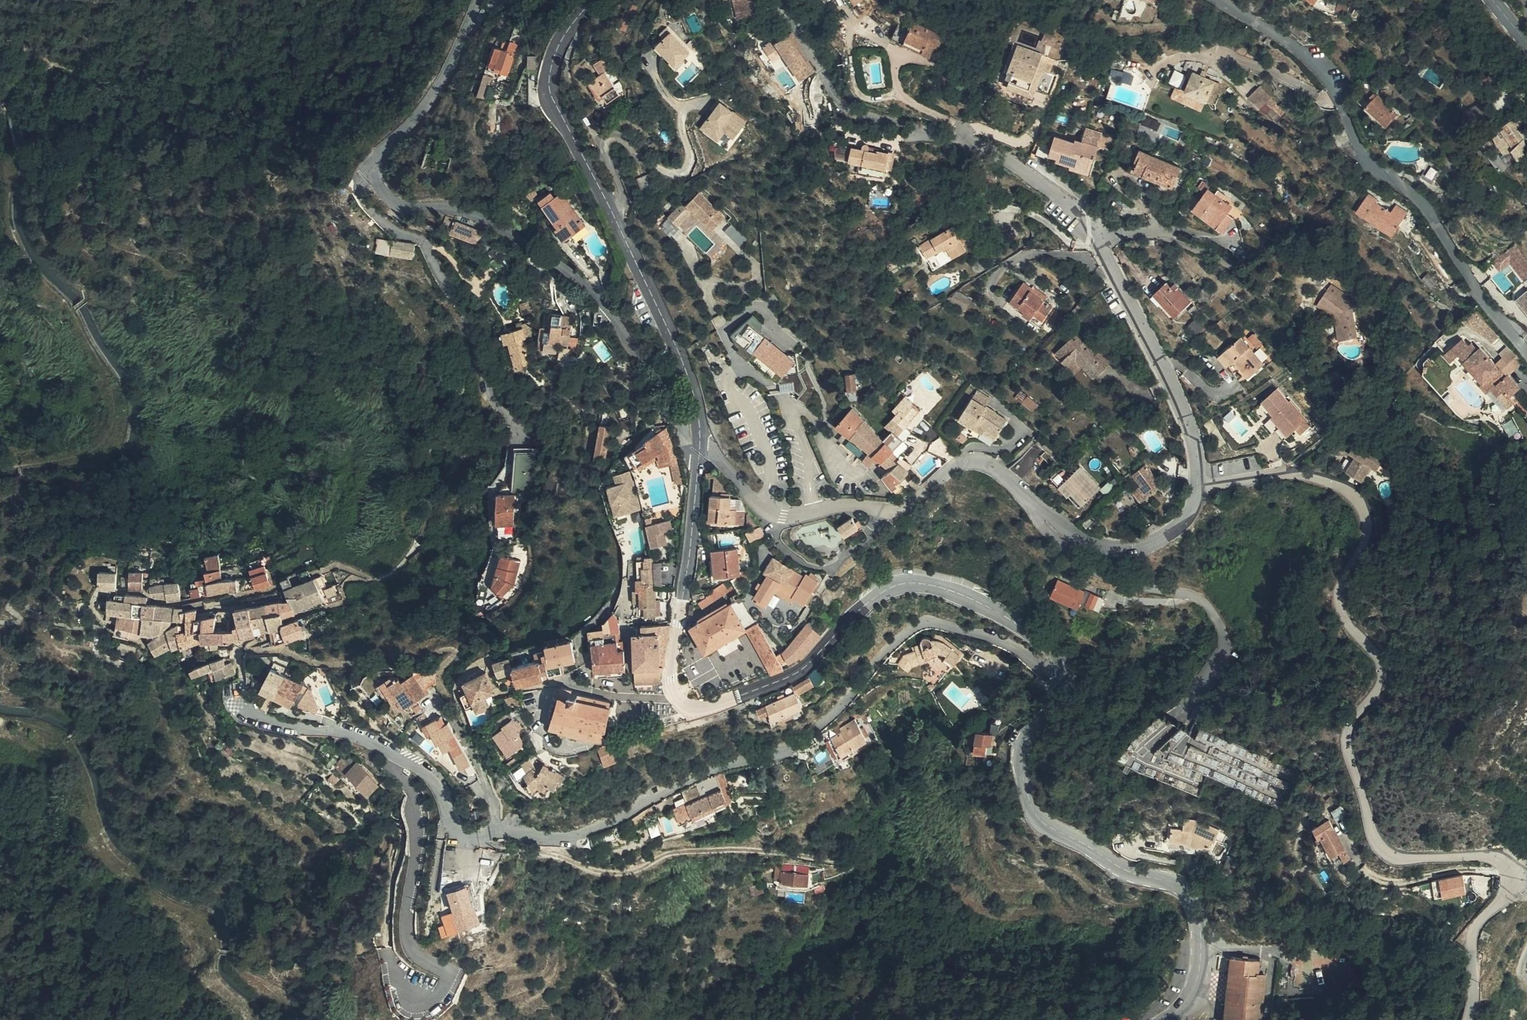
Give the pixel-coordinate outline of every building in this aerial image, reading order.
[(728,4),(737,14),(739,13),(744,21),(757,15),(754,10),(758,2),(757,0),(758,0),(726,0),(728,4)] [(1327,0),(1325,0),(1320,7),(1332,13),(1337,17),(1343,8),(1327,0)] [(933,65),(940,54),(934,50),(941,39),(911,21),(903,32),(905,33),(899,44),(933,65)] [(691,50),(667,24),(659,30),(663,35),(654,42),(674,65),(691,50)] [(1046,37),(1055,40),(1057,34),(1048,30),(1046,37)] [(768,69),(779,62),(776,57),(788,48),(783,41),(770,50),(768,47),(758,56),(768,69)] [(1008,80),(1029,89),(1030,86),(1047,94),(1055,76),(1039,69),(1037,74),(1033,72),(1042,52),(1017,41),(1005,68),(1011,71),(1008,80)] [(513,53),(497,47),(493,46),(489,59),(495,61),(493,65),(495,66),(501,68),(499,73),(506,75),(513,53)] [(779,62),(790,55),(792,53),(788,48),(776,57),(779,62)] [(578,66),(586,59),(577,50),(569,58),(578,66)] [(790,55),(779,62),(784,67),(783,70),(797,88),(811,78),(803,67),(800,69),(790,55)] [(601,61),(599,64),(598,64),(605,73),(591,83),(608,105),(624,93),(609,72),(614,69),(614,68),(610,64),(606,58),(601,61)] [(486,69),(494,71),(499,73),(501,68),(495,66),(493,65),(495,61),(489,59),(486,69)] [(1125,71),(1134,76),(1138,68),(1128,64),(1125,71)] [(1179,80),(1182,82),(1185,74),(1186,75),(1189,67),(1179,64),(1176,72),(1180,75),(1178,77),(1179,80)] [(476,95),(484,97),(487,84),(490,85),(492,76),(483,73),(476,95)] [(1174,91),(1179,80),(1178,77),(1168,73),(1162,85),(1174,91)] [(1185,74),(1182,82),(1176,94),(1206,107),(1215,87),(1186,75),(1185,74)] [(1250,100),(1256,93),(1261,87),(1249,75),(1237,88),(1250,100)] [(1261,87),(1256,93),(1262,98),(1268,92),(1261,87)] [(1365,108),(1386,128),(1396,117),(1376,97),(1365,108)] [(749,121),(720,100),(701,126),(719,140),(730,125),(740,133),(749,121)] [(1050,152),(1092,165),(1103,130),(1088,126),(1084,141),(1056,133),(1050,152)] [(1345,127),(1334,130),(1339,144),(1350,141),(1345,127)] [(1508,127),(1499,134),(1500,136),(1503,142),(1514,135),(1508,127)] [(1514,135),(1503,142),(1507,149),(1504,151),(1507,155),(1517,154),(1520,162),(1526,158),(1526,154),(1524,150),(1526,148),(1518,139),(1514,135)] [(1500,136),(1492,140),(1503,151),(1504,151),(1507,149),(1503,142),(1500,136)] [(1170,182),(1175,183),(1182,165),(1141,148),(1138,156),(1141,157),(1137,168),(1161,178),(1161,183),(1163,186),(1166,187),(1168,187),(1170,182)] [(850,177),(863,180),(866,171),(879,175),(884,158),(870,154),(869,157),(861,155),(861,150),(859,149),(856,149),(854,152),(845,150),(842,164),(851,167),(850,177)] [(639,160),(629,164),(636,185),(646,182),(644,177),(651,175),(646,159),(639,160)] [(557,183),(551,187),(552,192),(553,191),(559,186),(557,183)] [(552,192),(551,187),(548,184),(536,192),(541,200),(552,192)] [(582,216),(559,186),(553,191),(552,192),(541,200),(556,219),(553,221),(562,232),(582,216)] [(1217,227),(1228,211),(1234,205),(1209,186),(1192,208),(1217,227)] [(658,212),(649,221),(663,235),(673,227),(667,220),(680,209),(679,208),(682,205),(701,226),(713,215),(690,189),(675,203),(672,200),(658,212)] [(1361,219),(1393,237),(1405,216),(1393,208),(1388,215),(1370,204),(1361,219)] [(1234,216),(1228,211),(1217,227),(1223,231),(1234,216)] [(475,230),(444,216),(441,223),(449,227),(447,232),(470,242),(475,230)] [(967,249),(953,225),(920,244),(934,268),(967,249)] [(388,239),(386,252),(407,256),(409,242),(388,239)] [(1515,239),(1501,249),(1497,252),(1495,254),(1501,262),(1511,255),(1526,277),(1526,256),(1515,239)] [(1497,252),(1501,249),(1495,241),(1491,245),(1497,252)] [(490,263),(481,271),(485,276),(496,269),(490,263)] [(1491,274),(1499,270),(1495,263),(1487,267),(1491,274)] [(496,269),(485,276),(490,282),(501,275),(496,269)] [(1501,269),(1493,275),(1506,292),(1514,287),(1501,269)] [(598,289),(607,290),(610,271),(598,271),(598,289)] [(1024,313),(1043,327),(1058,307),(1036,291),(1037,289),(1025,280),(1011,299),(1026,310),(1024,313)] [(1176,315),(1193,299),(1177,282),(1174,285),(1169,280),(1156,294),(1176,315)] [(1329,294),(1356,310),(1360,304),(1334,286),(1329,294)] [(1518,293),(1526,305),(1526,286),(1518,293)] [(1343,318),(1348,341),(1361,338),(1356,310),(1329,294),(1323,305),(1343,318)] [(1342,342),(1348,341),(1343,318),(1323,305),(1319,311),(1337,323),(1342,342)] [(1496,336),(1476,309),(1466,319),(1490,342),(1496,336)] [(521,310),(514,312),(516,320),(523,318),(521,310)] [(1095,312),(1089,317),(1096,325),(1102,320),(1095,312)] [(763,323),(753,315),(731,334),(736,343),(731,347),(748,361),(756,352),(783,375),(788,372),(800,371),(798,353),(788,353),(762,331),(763,323)] [(1197,317),(1189,325),(1198,333),(1206,325),(1197,317)] [(553,348),(564,348),(563,327),(561,327),(561,319),(538,320),(539,331),(542,331),(542,335),(534,336),(535,356),(540,356),(540,357),(554,356),(553,348)] [(1489,383),(1493,388),(1505,379),(1493,365),(1490,367),(1469,338),(1466,340),(1460,332),(1458,334),(1452,327),(1433,341),(1439,349),(1442,348),(1447,356),(1451,353),(1457,361),(1456,362),(1460,368),(1464,367),(1468,372),(1464,376),(1470,383),(1475,380),(1482,388),(1489,383)] [(516,343),(520,342),(520,338),(522,328),(513,331),(513,335),(499,339),(502,347),(504,346),(512,373),(524,370),(516,343)] [(1255,332),(1250,337),(1259,347),(1264,342),(1255,332)] [(1076,359),(1083,367),(1093,378),(1104,368),(1092,355),(1087,349),(1085,351),(1080,345),(1084,342),(1077,334),(1054,354),(1066,368),(1076,359)] [(1220,356),(1236,375),(1244,367),(1250,374),(1266,360),(1244,335),(1220,356)] [(1499,339),(1483,352),(1493,365),(1508,354),(1499,339)] [(1092,355),(1104,368),(1111,362),(1099,349),(1092,355)] [(1073,375),(1083,367),(1076,359),(1066,368),(1073,375)] [(1460,368),(1456,362),(1452,365),(1456,371),(1460,368)] [(945,370),(940,366),(936,370),(941,374),(945,370)] [(850,374),(853,391),(862,389),(858,372),(850,374)] [(1498,395),(1493,388),(1489,383),(1482,388),(1492,400),(1498,395)] [(974,397),(987,405),(992,398),(979,389),(974,397)] [(1022,402),(1029,394),(1024,389),(1017,397),(1022,402)] [(1303,438),(1317,429),(1290,393),(1284,398),(1277,389),(1251,410),(1267,432),(1271,429),(1279,440),(1296,427),(1303,438)] [(902,407),(911,398),(906,393),(897,403),(902,407)] [(1041,405),(1029,394),(1022,402),(1034,413),(1041,405)] [(918,404),(911,397),(911,398),(902,407),(901,408),(905,412),(900,417),(902,419),(912,426),(916,422),(914,420),(923,411),(917,405),(918,404)] [(1007,417),(987,405),(974,397),(959,419),(973,428),(974,426),(983,432),(986,428),(996,434),(1007,417)] [(926,411),(918,404),(917,405),(923,411),(914,420),(916,422),(926,411)] [(848,433),(855,439),(873,422),(860,410),(841,426),(848,433)] [(609,419),(598,420),(601,453),(612,452),(609,419)] [(912,426),(902,419),(892,428),(899,434),(902,437),(912,426)] [(873,458),(891,441),(885,435),(873,422),(855,439),(873,458)] [(902,437),(906,441),(917,430),(912,426),(902,437)] [(891,441),(899,434),(892,428),(885,435),(891,441)] [(673,466),(678,484),(688,482),(677,450),(672,452),(663,432),(633,455),(642,473),(660,460),(663,469),(673,466)] [(847,446),(855,439),(848,433),(841,440),(847,446)] [(902,437),(899,434),(891,441),(898,449),(906,441),(902,437)] [(865,466),(873,458),(855,439),(847,446),(865,466)] [(898,449),(891,441),(873,458),(865,466),(871,473),(883,462),(892,454),(896,450),(898,449)] [(1348,474),(1362,483),(1371,470),(1379,474),(1386,463),(1357,445),(1351,455),(1358,459),(1348,474)] [(506,483),(505,492),(514,492),(514,489),(533,490),(534,450),(518,450),(517,474),(513,474),(513,483),(506,483)] [(901,455),(896,450),(892,454),(898,459),(901,455)] [(898,459),(892,454),(883,462),(889,468),(898,459)] [(904,464),(898,459),(889,468),(894,474),(904,464)] [(909,462),(906,466),(911,470),(914,466),(909,462)] [(1133,473),(1142,484),(1132,492),(1141,503),(1162,487),(1147,463),(1133,473)] [(912,472),(904,464),(894,474),(887,481),(894,489),(912,472)] [(1052,476),(1081,506),(1102,486),(1082,466),(1074,472),(1068,466),(1063,466),(1052,476)] [(634,472),(620,475),(622,485),(613,487),(620,517),(644,511),(638,482),(636,483),(634,472)] [(738,496),(720,475),(717,496),(737,498),(738,496)] [(505,492),(502,491),(501,521),(503,521),(503,535),(518,535),(519,492),(514,492),(505,492)] [(750,529),(750,514),(743,514),(735,513),(736,507),(737,498),(717,496),(715,496),(713,524),(750,529)] [(659,558),(652,525),(649,515),(646,516),(654,558),(659,558)] [(864,528),(858,519),(845,529),(851,538),(864,528)] [(676,523),(665,525),(670,549),(673,549),(671,536),(678,534),(676,523)] [(661,526),(660,524),(655,525),(660,551),(670,549),(665,525),(661,526)] [(763,541),(773,535),(768,527),(759,532),(759,539),(763,541)] [(504,576),(495,586),(504,596),(517,584),(528,543),(513,544),(514,555),(506,552),(500,571),(504,576)] [(748,553),(722,553),(722,580),(748,580),(748,584),(752,588),(758,576),(748,576),(748,553)] [(228,558),(214,560),(215,567),(215,571),(229,570),(229,569),(228,558)] [(662,596),(662,589),(662,585),(661,582),(654,582),(653,578),(661,578),(659,559),(659,558),(654,558),(644,558),(644,590),(641,590),(642,602),(648,602),(652,602),(653,596),(662,596)] [(796,590),(805,595),(809,591),(817,574),(806,568),(803,572),(793,568),(795,565),(786,560),(783,565),(769,558),(761,571),(768,574),(757,594),(769,602),(777,589),(784,577),(798,586),(796,590)] [(259,569),(261,576),(265,589),(278,584),(279,584),(276,572),(274,565),(259,569)] [(310,572),(313,582),(322,579),(318,569),(310,572)] [(217,583),(218,593),(239,590),(239,579),(231,581),(229,570),(215,571),(216,576),(216,579),(217,583)] [(153,572),(139,571),(139,572),(139,587),(153,587),(153,585),(153,572)] [(498,575),(495,586),(504,576),(500,571),(498,575)] [(108,588),(126,588),(126,572),(109,573),(108,588)] [(292,579),(296,589),(304,586),(300,576),(292,579)] [(329,576),(322,579),(331,599),(338,596),(329,576)] [(803,603),(796,590),(798,586),(784,577),(777,589),(803,603)] [(247,579),(239,579),(239,590),(247,591),(247,579)] [(331,599),(322,579),(313,582),(313,583),(319,596),(324,606),(332,603),(331,599)] [(1075,590),(1050,579),(1044,595),(1070,606),(1073,600),(1092,608),(1096,597),(1076,589),(1075,590)] [(188,581),(175,583),(159,586),(160,591),(162,591),(170,595),(177,595),(178,599),(190,597),(188,581)] [(202,585),(204,595),(218,593),(217,583),(202,585)] [(319,596),(313,583),(304,586),(296,589),(298,597),(306,596),(308,600),(319,596)] [(727,604),(743,594),(739,588),(724,598),(727,604)] [(353,600),(350,592),(342,595),(345,602),(353,600)] [(141,613),(143,594),(136,593),(136,598),(130,598),(128,612),(141,613)] [(157,596),(143,594),(141,613),(155,615),(156,602),(157,596)] [(338,596),(331,599),(332,603),(334,606),(345,602),(342,595),(338,596)] [(128,612),(130,598),(119,597),(118,596),(115,623),(114,623),(126,625),(128,612)] [(319,596),(308,600),(312,610),(324,606),(319,596)] [(662,609),(662,596),(653,596),(652,602),(652,609),(662,609)] [(749,628),(749,631),(758,626),(752,609),(737,618),(733,608),(746,599),(745,597),(739,600),(730,605),(728,603),(699,619),(701,622),(693,626),(708,653),(749,628)] [(752,609),(746,599),(733,608),(737,618),(752,609)] [(213,600),(192,602),(191,611),(214,608),(213,600)] [(290,600),(289,601),(293,616),(306,612),(302,602),(290,600)] [(721,600),(709,606),(714,612),(725,606),(721,600)] [(293,616),(289,601),(281,602),(284,619),(293,616)] [(173,604),(156,602),(155,615),(165,616),(171,617),(173,604)] [(284,619),(281,602),(272,605),(277,631),(287,630),(284,619)] [(187,605),(173,604),(171,617),(182,619),(182,618),(186,619),(187,605)] [(277,631),(272,605),(262,607),(267,633),(277,631)] [(267,633),(262,607),(246,610),(249,623),(244,624),(246,638),(267,633)] [(390,609),(376,612),(378,622),(392,619),(390,609)] [(216,628),(225,628),(224,611),(222,610),(205,614),(208,628),(216,626),(216,628)] [(155,615),(141,613),(128,612),(126,625),(124,634),(138,636),(139,628),(151,634),(162,636),(165,616),(155,615)] [(329,619),(327,612),(321,614),(323,621),(329,619)] [(208,628),(205,614),(195,616),(199,630),(208,628)] [(171,617),(165,616),(162,636),(169,631),(180,622),(182,619),(171,617)] [(293,616),(284,619),(287,630),(295,628),(293,616)] [(298,641),(316,636),(311,617),(299,621),(301,633),(296,634),(298,641)] [(792,658),(793,658),(802,654),(822,630),(810,621),(800,632),(792,642),(792,653),(792,658)] [(671,634),(673,624),(643,622),(640,628),(634,630),(636,681),(661,678),(667,661),(671,634)] [(182,648),(188,646),(194,645),(191,632),(188,624),(177,631),(177,632),(182,648)] [(762,650),(777,672),(788,666),(783,659),(778,650),(773,643),(758,626),(749,631),(762,650)] [(220,637),(234,639),(233,634),(239,633),(239,627),(228,627),(225,628),(216,628),(219,638),(220,637)] [(194,645),(202,642),(199,630),(191,632),(194,645)] [(609,642),(608,630),(595,634),(598,671),(610,670),(613,670),(614,675),(629,674),(627,650),(622,650),(621,641),(609,642)] [(159,643),(165,655),(182,648),(177,632),(159,643)] [(285,644),(298,641),(296,634),(286,637),(286,639),(283,639),(285,644)] [(579,652),(575,634),(563,638),(549,639),(552,654),(551,654),(553,663),(557,662),(558,668),(569,666),(566,655),(579,652)] [(938,641),(935,643),(955,656),(957,652),(945,641),(938,641)] [(788,666),(792,653),(792,642),(783,659),(788,666)] [(945,665),(950,669),(951,669),(959,659),(955,656),(935,643),(932,646),(929,644),(928,643),(925,643),(924,644),(922,647),(922,650),(916,652),(918,657),(914,658),(904,661),(898,667),(909,676),(915,670),(928,665),(928,663),(937,660),(937,658),(941,657),(948,662),(945,665)] [(514,651),(500,654),(500,655),(504,668),(518,665),(517,660),(514,651)] [(951,669),(950,669),(953,672),(964,658),(957,652),(955,656),(959,659),(951,669)] [(551,654),(546,655),(545,656),(544,654),(517,660),(518,665),(521,677),(548,670),(547,664),(553,663),(551,654)] [(228,680),(246,675),(243,663),(236,665),(234,659),(200,668),(203,676),(225,669),(228,680)] [(280,683),(293,692),(302,677),(297,674),(300,669),(291,665),(280,683)] [(401,691),(406,699),(421,692),(429,689),(430,688),(420,668),(407,674),(404,668),(396,667),(383,673),(388,684),(392,681),(397,692),(401,691)] [(481,706),(490,702),(486,693),(500,687),(491,667),(469,677),(473,687),(479,700),(481,706)] [(811,675),(795,682),(799,692),(815,685),(811,675)] [(305,710),(310,701),(305,698),(313,683),(302,677),(293,692),(288,700),(305,710)] [(663,687),(661,678),(636,681),(637,689),(663,687)] [(808,690),(812,697),(813,700),(829,686),(824,680),(808,690)] [(393,694),(397,692),(392,681),(388,684),(393,694)] [(275,693),(288,700),(293,692),(280,683),(275,693)] [(305,698),(310,701),(319,687),(313,683),(305,698)] [(571,720),(609,729),(609,730),(617,701),(616,701),(617,697),(576,692),(577,688),(565,685),(558,715),(561,716),(562,714),(572,716),(571,720)] [(472,703),(479,700),(473,687),(466,690),(472,703)] [(503,697),(502,694),(500,687),(486,693),(490,702),(503,697)] [(429,689),(421,692),(428,706),(433,715),(441,711),(429,689)] [(402,702),(406,699),(401,691),(397,692),(402,702)] [(812,697),(776,714),(773,715),(777,722),(785,718),(790,724),(818,711),(813,700),(812,697)] [(766,703),(758,706),(762,715),(769,712),(766,703)] [(433,715),(428,706),(422,709),(427,719),(433,715)] [(350,708),(339,722),(346,728),(355,716),(354,711),(350,708)] [(433,715),(427,719),(432,729),(435,728),(441,738),(444,738),(448,745),(455,743),(466,763),(474,758),(451,715),(447,717),(443,710),(441,711),(433,715)] [(511,720),(499,726),(511,748),(526,740),(521,731),(523,730),(519,724),(521,722),(516,714),(510,717),(511,720)] [(606,740),(609,729),(571,720),(572,716),(562,714),(561,716),(558,715),(554,726),(563,729),(563,731),(565,731),(565,733),(571,734),(571,733),(585,737),(587,735),(606,740)] [(861,724),(850,732),(848,733),(846,731),(833,739),(836,744),(838,743),(848,758),(873,744),(861,724)] [(1195,734),(1180,729),(1155,750),(1154,752),(1146,760),(1164,766),(1166,760),(1169,763),(1171,761),(1259,791),(1264,787),(1274,790),(1277,781),(1264,767),(1254,763),(1258,753),(1251,745),(1201,728),(1195,734)] [(994,732),(980,729),(976,751),(987,753),(989,743),(992,744),(994,732)] [(609,762),(623,756),(617,741),(603,746),(609,762)] [(530,762),(535,769),(540,776),(545,775),(549,778),(550,778),(551,779),(555,773),(561,776),(565,769),(567,771),(571,765),(565,760),(563,762),(555,757),(555,755),(549,752),(546,757),(542,755),(530,762)] [(353,773),(358,769),(349,760),(341,767),(349,776),(353,773)] [(362,765),(358,769),(353,773),(362,782),(373,793),(384,783),(374,773),(362,765)] [(540,776),(535,769),(529,773),(535,782),(549,778),(545,775),(540,776)] [(688,824),(738,804),(729,782),(693,797),(697,807),(683,813),(688,824)] [(739,807),(738,804),(688,824),(689,828),(739,807)] [(1196,819),(1183,817),(1182,828),(1171,827),(1169,839),(1185,841),(1198,846),(1200,843),(1208,846),(1211,839),(1214,840),(1218,828),(1196,819)] [(1325,855),(1338,849),(1325,818),(1308,825),(1312,835),(1315,834),(1325,855)] [(796,868),(770,867),(769,877),(796,878),(796,868)] [(1440,896),(1464,893),(1462,877),(1437,880),(1440,896)] [(486,891),(466,897),(472,918),(490,912),(488,906),(491,905),(486,891)] [(490,912),(472,918),(467,919),(473,938),(476,937),(480,945),(502,939),(499,932),(498,933),(491,914),(490,912)] [(473,938),(467,919),(458,922),(460,931),(455,933),(458,942),(473,938)] [(1271,966),(1264,965),(1264,959),(1231,956),(1225,1019),(1248,1019),(1256,1019),(1266,1019),(1271,966)]
